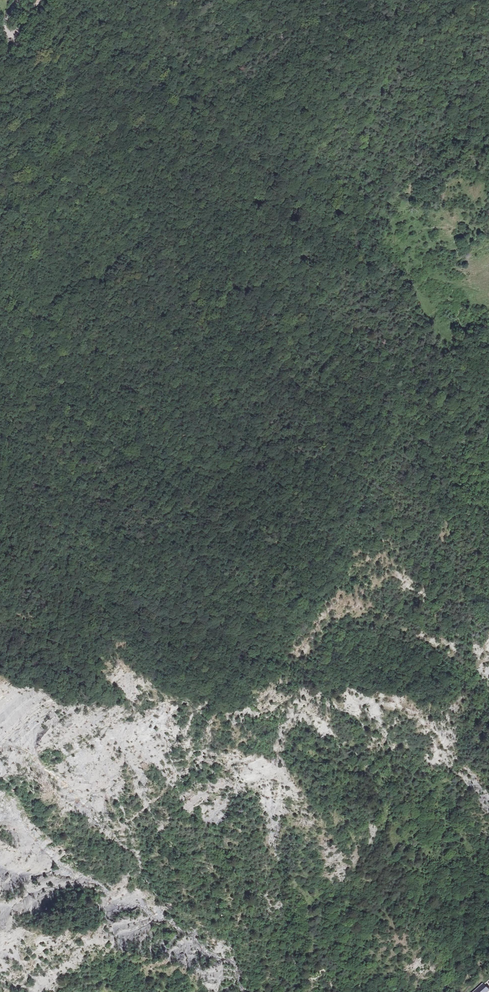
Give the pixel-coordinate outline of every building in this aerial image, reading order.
[(484,983),(474,991),(488,991),(484,983)]
